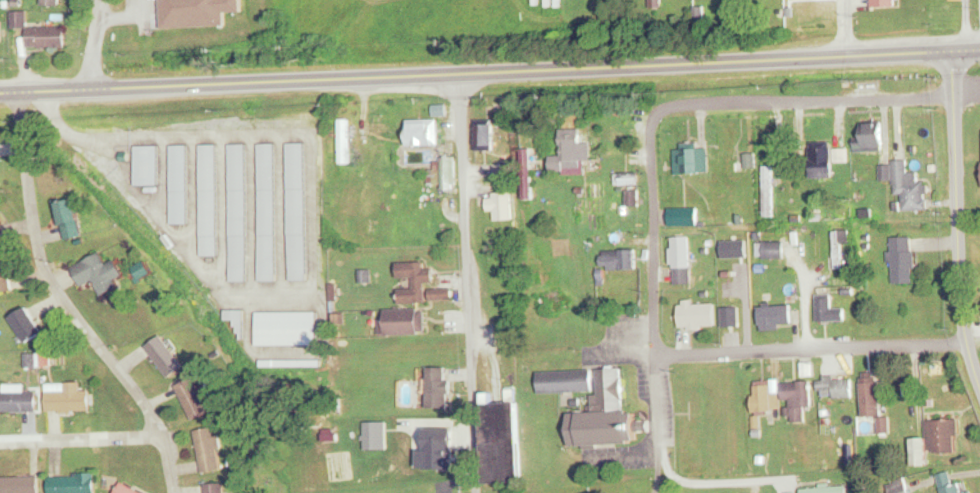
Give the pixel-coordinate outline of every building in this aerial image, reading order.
[(224,27),(224,12),(243,12),(242,0),(163,0),(164,28),(224,27)] [(340,164),(350,164),(350,119),(340,119),(340,164)] [(438,120),(408,120),(408,145),(438,145),(438,120)] [(476,124),(476,150),(493,150),(493,124),(476,124)] [(862,148),(884,148),(884,124),(862,124),(862,148)] [(592,143),(582,143),(582,130),(561,129),(560,166),(583,167),(584,161),(592,162),(592,143)] [(289,143),(290,281),(306,281),(306,143),(289,143)] [(833,179),(832,163),(847,163),(846,149),(831,149),(831,143),(810,143),(810,180),(833,179)] [(231,282),(248,282),(246,144),(230,144),(231,282)] [(260,281),(277,281),(276,144),(259,144),(260,281)] [(135,185),(157,185),(157,145),(135,145),(135,185)] [(171,224),(187,224),(187,145),(171,145),(171,224)] [(217,145),(200,145),(201,255),(217,255),(217,145)] [(674,147),(676,174),(710,173),(708,147),(700,147),(699,145),(674,147)] [(522,150),(522,199),(531,199),(531,150),(522,150)] [(455,158),(440,158),(440,170),(434,170),(434,184),(444,184),(444,190),(455,190),(455,158)] [(929,210),(928,183),(919,183),(918,172),(907,173),(907,160),(891,160),(891,165),(880,166),(881,181),(894,180),(894,195),(903,195),(903,210),(929,210)] [(773,172),(763,172),(763,217),(773,217),(773,172)] [(619,174),(619,184),(621,184),(621,207),(640,207),(640,174),(619,174)] [(488,211),(495,211),(495,221),(512,221),(512,194),(488,194),(488,211)] [(63,240),(83,236),(76,199),(55,204),(63,240)] [(698,225),(698,208),(670,208),(670,225),(698,225)] [(843,232),(834,232),(834,268),(843,268),(843,232)] [(692,238),(674,238),(674,284),(692,284),(692,238)] [(914,283),(914,238),(893,238),(893,283),(914,283)] [(717,278),(727,278),(727,242),(717,242),(717,278)] [(756,243),(756,258),(785,258),(785,243),(756,243)] [(7,244),(0,245),(0,293),(14,291),(7,244)] [(637,250),(603,250),(603,270),(637,270),(637,250)] [(120,289),(116,279),(124,276),(118,260),(107,265),(103,254),(73,266),(81,286),(95,281),(102,296),(120,289)] [(398,278),(413,277),(414,289),(399,290),(400,304),(425,303),(425,283),(433,283),(433,269),(424,270),(424,263),(397,263),(398,278)] [(430,300),(452,299),(452,289),(430,290),(430,300)] [(832,308),(832,294),(818,294),(818,322),(846,322),(846,308),(832,308)] [(693,305),(693,301),(681,301),(682,329),(717,328),(716,304),(693,305)] [(801,304),(754,304),(754,316),(801,316),(801,304)] [(28,343),(44,332),(28,307),(11,318),(28,343)] [(383,335),(424,335),(424,310),(383,310),(383,335)] [(317,312),(259,312),(259,345),(317,345),(317,312)] [(146,347),(169,378),(185,366),(162,335),(146,347)] [(52,367),(51,353),(26,354),(27,368),(52,367)] [(429,409),(449,409),(449,368),(429,368),(429,409)] [(571,447),(634,444),(632,410),(625,410),(623,369),(597,370),(599,395),(592,395),(592,411),(570,412),(571,447)] [(593,392),(593,371),(539,371),(539,392),(593,392)] [(175,386),(191,421),(209,413),(194,377),(175,386)] [(852,398),(852,377),(819,377),(819,398),(852,398)] [(881,420),(880,377),(861,378),(862,417),(879,417),(879,433),(889,433),(888,419),(881,420)] [(811,381),(783,383),(784,401),(791,401),(792,423),(806,422),(805,407),(813,407),(811,381)] [(47,383),(47,411),(92,411),(92,391),(83,391),(83,383),(47,383)] [(38,412),(38,392),(25,392),(25,386),(4,386),(4,392),(0,392),(0,412),(38,412)] [(484,404),(487,484),(512,483),(510,403),(484,404)] [(926,421),(926,439),(914,439),(914,467),(929,466),(929,454),(958,453),(957,420),(926,421)] [(224,469),(216,427),(193,431),(201,473),(224,469)] [(959,482),(954,484),(950,472),(937,476),(942,492),(963,492),(959,482)] [(96,474),(50,474),(50,492),(96,492),(96,474)] [(2,476),(2,492),(40,492),(40,476),(2,476)] [(889,492),(909,492),(904,477),(886,483),(889,492)] [(124,481),(117,492),(147,492),(124,481)] [(205,492),(226,492),(225,483),(205,483),(205,492)]
